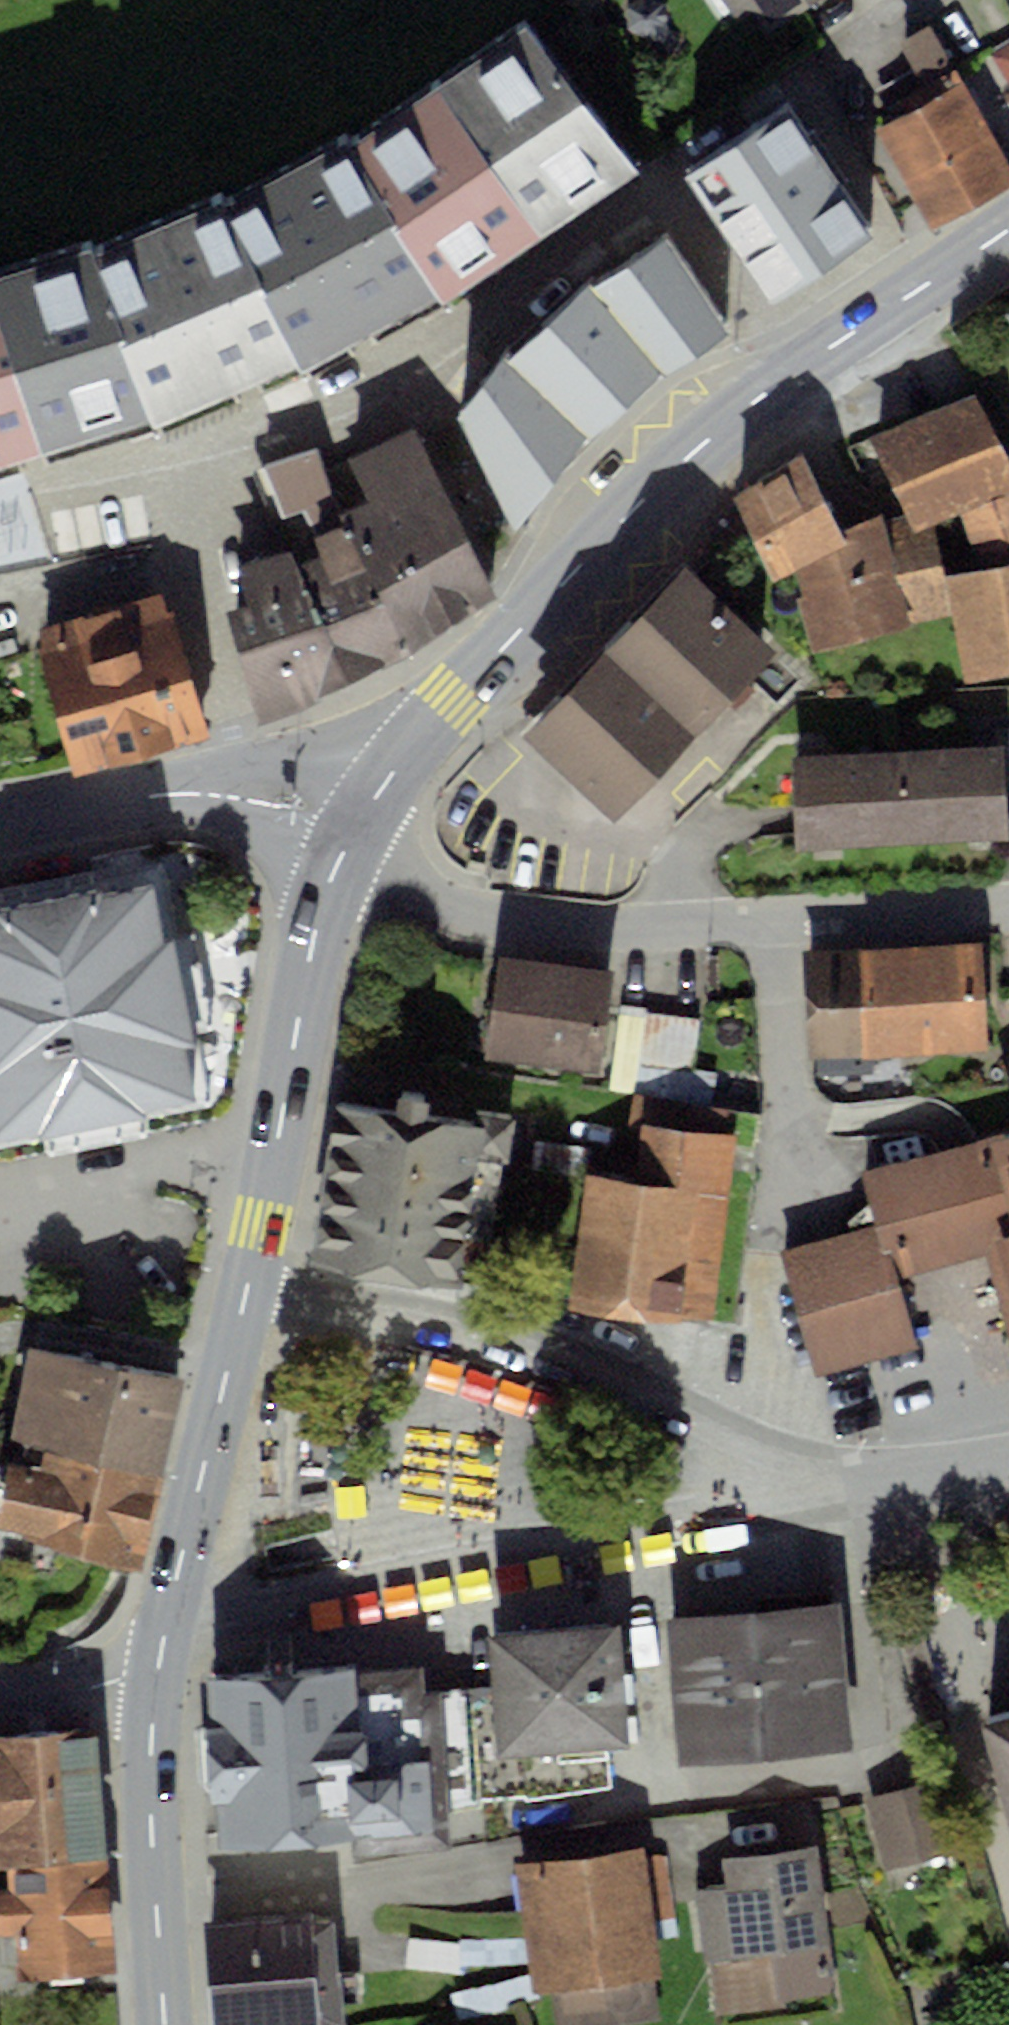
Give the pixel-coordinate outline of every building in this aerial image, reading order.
[(762,55),(844,0),(725,0),(762,55)] [(531,18),(438,83),(345,143),(439,296),(443,302),(554,226),(638,170),(531,18)] [(995,114),(1008,104),(1008,46),(967,76),(995,114)] [(884,130),(934,224),(1008,183),(1008,157),(970,84),(884,130)] [(789,86),(686,151),(773,286),(875,221),(789,86)] [(345,143),(226,201),(297,364),(300,371),(359,339),(439,296),(345,143)] [(226,201),(91,249),(150,417),(153,427),(249,385),(297,364),(226,201)] [(666,231),(592,283),(663,372),(732,333),(666,231)] [(0,275),(0,465),(42,452),(150,417),(91,249),(0,275)] [(528,339),(514,354),(508,347),(457,413),(513,526),(589,436),(663,372),(592,283),(589,278),(528,339)] [(869,435),(908,512),(917,531),(935,524),(960,513),(1008,491),(1008,457),(975,390),(869,435)] [(371,512),(213,575),(258,720),(410,654),(494,593),(417,423),(350,458),(371,512)] [(317,447),(246,469),(263,526),(335,505),(317,447)] [(803,453),(732,499),(774,582),(794,569),(847,541),(843,529),(803,453)] [(946,576),(953,615),(964,681),(1008,673),(1008,491),(960,513),(980,567),(946,576)] [(847,541),(794,569),(802,596),(796,598),(810,650),(953,615),(946,576),(935,524),(917,531),(908,512),(887,521),(882,511),(843,529),(847,541)] [(775,651),(686,566),(525,736),(613,820),(775,651)] [(163,591),(34,629),(77,774),(206,735),(163,591)] [(1001,745),(790,757),(795,852),(1007,839),(1001,745)] [(0,914),(0,1145),(205,1102),(158,881),(0,914)] [(983,941),(803,951),(808,1059),(989,1050),(983,941)] [(614,969),(498,953),(484,1056),(600,1073),(614,969)] [(640,1065),(647,1010),(619,1006),(608,1091),(633,1095),(636,1095),(640,1065)] [(701,1016),(647,1010),(640,1065),(694,1072),(701,1016)] [(694,1072),(640,1065),(636,1095),(713,1105),(717,1075),(694,1072)] [(635,1184),(588,1178),(571,1304),(712,1323),(737,1136),(726,1134),(730,1108),(713,1105),(636,1095),(633,1095),(628,1129),(643,1131),(635,1184)] [(395,1110),(335,1101),(310,1264),(388,1275),(458,1286),(478,1158),(511,1163),(518,1116),(476,1110),(474,1124),(426,1116),(428,1100),(398,1096),(395,1110)] [(860,1174),(873,1226),(882,1255),(892,1253),(899,1279),(983,1254),(1008,1340),(1008,1135),(860,1174)] [(919,1349),(899,1279),(892,1253),(882,1255),(873,1226),(778,1253),(815,1379),(919,1349)] [(32,1348),(6,1472),(0,1471),(0,1526),(144,1571),(184,1377),(32,1348)] [(840,1604),(666,1620),(679,1766),(853,1750),(840,1604)] [(621,1625),(487,1636),(492,1699),(476,1701),(484,1802),(524,1799),(525,1802),(610,1790),(605,1747),(629,1746),(621,1625)] [(356,1665),(206,1677),(210,1726),(204,1727),(210,1801),(216,1800),(220,1848),(354,1836),(356,1859),(454,1851),(451,1814),(485,1811),(484,1802),(476,1701),(475,1688),(423,1692),(421,1667),(357,1673),(356,1665)] [(988,1721),(1008,1802),(1008,1716),(988,1721)] [(6,1865),(106,1858),(96,1726),(0,1734),(0,1865),(6,1865)] [(942,1779),(867,1799),(887,1870),(961,1850),(942,1779)] [(516,1865),(534,1994),(550,1992),(555,2024),(619,2024),(660,2019),(655,1980),(664,1978),(656,1923),(675,1920),(666,1857),(646,1859),(644,1847),(516,1865)] [(729,1889),(699,1893),(716,2018),(788,2009),(787,2001),(838,1994),(819,1849),(725,1861),(729,1889)] [(6,1865),(7,1891),(0,1891),(0,1965),(16,1964),(17,1979),(114,1972),(106,1858),(6,1865)] [(201,1924),(212,2024),(317,2024),(341,2022),(331,1921),(314,1922),(313,1912),(201,1924)] [(458,1942),(407,1938),(405,1969),(456,1972),(458,1942)]
